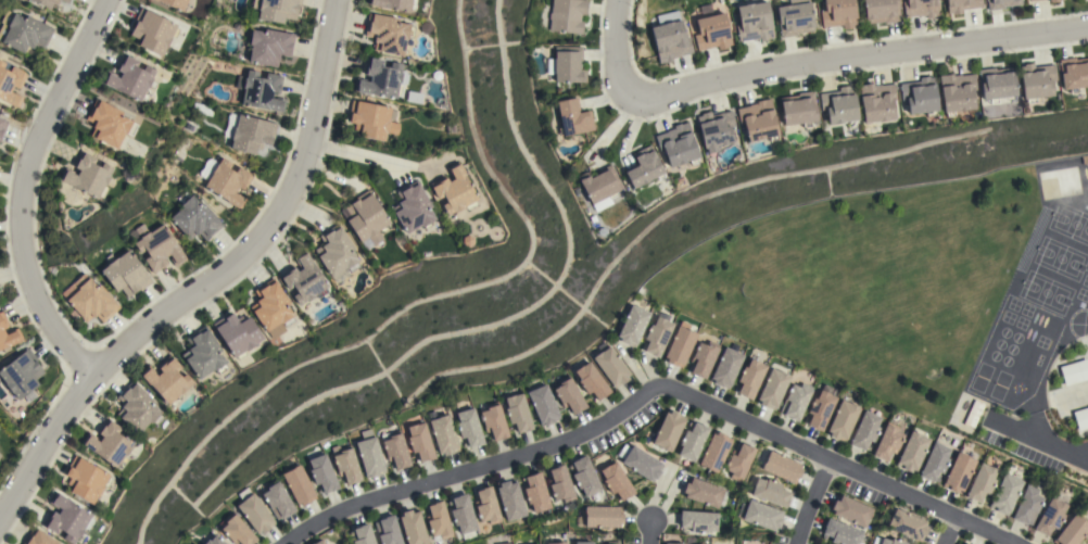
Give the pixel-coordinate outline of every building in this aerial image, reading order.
[(50,10),(30,0),(60,0),(56,5),(52,3),(50,10)] [(156,2),(152,0),(187,0),(182,11),(156,1),(156,2)] [(252,9),(254,0),(261,0),(301,0),(300,7),(298,7),(295,20),(284,18),(283,24),(257,18),(258,10),(252,9)] [(368,4),(369,0),(415,0),(414,10),(409,9),(408,13),(368,4)] [(551,12),(552,0),(587,0),(585,15),(581,15),(580,21),(583,21),(581,35),(548,30),(549,20),(549,18),(549,13),(551,12)] [(768,38),(760,40),(759,37),(751,39),(751,38),(738,40),(736,24),(739,24),(736,5),(744,4),(744,3),(752,2),(768,0),(773,37),(768,38)] [(825,11),(824,0),(854,0),(858,25),(852,26),(853,27),(852,27),(844,28),(843,28),(843,25),(822,27),(820,11),(825,11)] [(866,24),(863,0),(898,0),(901,21),(884,24),(884,22),(866,24)] [(902,1),(907,0),(939,0),(940,15),(934,16),(934,17),(926,17),(926,15),(918,16),(918,15),(904,17),(902,1)] [(948,13),(946,0),(981,0),(982,7),(962,9),(962,13),(953,15),(953,14),(952,14),(952,13),(948,13)] [(987,11),(986,0),(1021,0),(1022,4),(1003,7),(1004,9),(987,11)] [(797,34),(797,35),(781,37),(776,7),(810,1),(814,30),(797,34)] [(710,4),(711,13),(701,15),(699,7),(710,4)] [(180,27),(175,38),(170,36),(170,37),(170,38),(165,49),(161,56),(138,46),(140,40),(129,35),(136,23),(134,22),(141,8),(176,25),(180,27)] [(2,41),(0,40),(0,28),(2,24),(0,23),(7,10),(25,18),(27,16),(53,29),(43,50),(34,46),(33,49),(27,46),(23,53),(1,42),(2,41)] [(650,27),(658,25),(656,15),(678,10),(684,38),(688,37),(693,53),(671,59),(672,61),(666,63),(665,62),(659,63),(650,27)] [(724,12),(732,45),(728,46),(728,48),(718,50),(717,46),(697,51),(693,35),(698,34),(695,20),(724,12)] [(372,50),(375,41),(372,41),(374,38),(364,36),(368,13),(397,18),(396,23),(406,24),(407,23),(409,24),(409,26),(415,27),(413,38),(406,37),(406,39),(405,39),(402,55),(372,50)] [(290,58),(281,55),(280,59),(278,59),(277,67),(248,62),(251,46),(249,45),(252,29),(264,33),(265,28),(295,34),(290,58)] [(582,62),(579,62),(579,64),(580,64),(580,68),(579,68),(579,69),(585,69),(585,83),(554,83),(555,73),(547,73),(547,58),(554,58),(555,46),(582,47),(582,62)] [(103,84),(104,84),(101,81),(107,69),(116,74),(115,76),(118,78),(122,73),(115,69),(123,53),(139,62),(136,67),(142,71),(144,65),(155,71),(151,78),(152,78),(148,88),(147,87),(146,90),(150,92),(146,103),(141,101),(141,102),(103,84)] [(1075,60),(1087,57),(1087,86),(1077,88),(1078,92),(1070,93),(1070,89),(1063,90),(1059,60),(1075,58),(1075,60)] [(355,91),(356,91),(353,90),(355,77),(365,79),(365,81),(368,83),(369,76),(364,75),(366,65),(367,66),(367,64),(365,64),(366,58),(383,60),(382,66),(389,67),(390,62),(401,64),(400,72),(403,73),(403,74),(408,75),(409,79),(408,81),(407,84),(397,83),(397,84),(403,85),(401,97),(395,96),(394,99),(355,91)] [(3,101),(0,99),(0,60),(5,63),(3,68),(9,72),(12,65),(24,72),(23,73),(27,75),(20,89),(17,88),(17,89),(13,87),(11,92),(13,93),(14,92),(23,97),(17,107),(15,106),(14,107),(3,101)] [(1054,64),(1057,80),(1052,80),(1053,96),(1036,98),(1036,102),(1027,104),(1026,99),(1023,100),(1020,66),(1024,66),(1023,64),(1024,64),(1033,63),(1034,63),(1034,66),(1054,64)] [(995,67),(996,69),(1013,67),(1016,96),(998,98),(998,102),(990,104),(989,99),(984,100),(979,69),(995,67)] [(279,93),(273,92),(271,97),(286,99),(283,113),(241,104),(243,90),(236,89),(238,75),(246,77),(248,69),(260,72),(258,78),(265,79),(266,73),(282,76),(279,93)] [(953,74),(953,75),(961,74),(961,75),(974,74),(976,89),(973,90),(975,109),(954,111),(954,115),(946,116),(946,113),(944,113),(939,75),(953,74)] [(920,81),(919,78),(920,78),(920,77),(928,76),(928,77),(929,77),(934,77),(938,111),(936,111),(936,115),(926,116),(926,112),(909,114),(908,109),(904,109),(903,104),(908,104),(907,99),(901,100),(899,84),(920,81)] [(897,100),(893,100),(895,118),(887,119),(887,121),(878,122),(878,121),(864,123),(859,86),(865,85),(865,84),(873,83),(873,85),(881,85),(882,85),(895,84),(897,100)] [(839,91),(838,88),(839,88),(839,87),(848,86),(849,86),(849,87),(853,87),(858,119),(843,122),(843,123),(834,124),(834,123),(828,124),(826,110),(821,110),(819,93),(839,91)] [(798,94),(797,93),(813,91),(818,122),(811,122),(812,127),(804,128),(802,123),(784,126),(780,98),(798,94)] [(562,134),(559,135),(558,129),(560,128),(556,102),(577,97),(580,112),(591,110),(594,129),(564,137),(562,134)] [(96,99),(123,112),(122,116),(130,121),(130,119),(132,121),(131,123),(137,126),(131,137),(126,134),(125,135),(124,135),(116,150),(90,136),(93,128),(92,127),(93,124),(85,119),(96,99)] [(749,105),(749,104),(757,103),(756,102),(770,99),(779,135),(776,135),(777,140),(769,141),(769,137),(748,142),(744,124),(741,124),(736,109),(749,105)] [(358,136),(359,131),(353,130),(354,124),(347,123),(350,113),(356,114),(356,113),(349,112),(351,100),(391,107),(390,110),(395,111),(393,119),(388,118),(388,121),(398,123),(396,135),(387,132),(387,134),(385,134),(384,141),(358,136)] [(192,112),(194,102),(214,107),(212,116),(192,112)] [(735,126),(730,127),(734,142),(717,146),(718,151),(707,153),(706,148),(704,149),(696,116),(701,115),(700,114),(701,114),(701,113),(710,111),(710,112),(711,112),(711,115),(732,111),(735,126)] [(271,147),(263,144),(262,151),(256,150),(255,155),(230,149),(232,140),(231,140),(231,139),(226,137),(224,136),(224,132),(227,126),(228,123),(228,116),(229,114),(230,114),(232,114),(239,115),(239,114),(277,124),(271,147)] [(655,137),(667,131),(667,130),(674,128),(673,126),(681,123),(681,124),(687,122),(691,130),(690,130),(699,157),(697,157),(699,162),(691,165),(690,161),(670,168),(662,150),(660,151),(655,137)] [(649,144),(663,173),(662,173),(665,176),(658,179),(657,176),(648,180),(648,181),(641,186),(641,185),(633,189),(623,169),(637,163),(632,153),(649,144)] [(109,176),(110,176),(105,186),(104,185),(103,186),(107,188),(102,199),(98,197),(97,200),(59,179),(65,167),(77,174),(79,170),(73,167),(80,151),(96,159),(93,164),(100,167),(103,162),(113,167),(109,176)] [(244,190),(242,189),(242,190),(238,188),(235,193),(237,194),(238,193),(246,199),(240,210),(238,207),(238,208),(226,201),(227,201),(204,187),(208,180),(201,177),(200,176),(200,174),(200,173),(203,168),(206,162),(208,160),(213,160),(215,161),(218,164),(222,157),(231,164),(229,168),(235,173),(239,167),(250,174),(249,175),(252,177),(244,190)] [(477,199),(476,200),(478,204),(467,210),(465,205),(464,206),(464,207),(455,212),(454,212),(447,215),(442,205),(446,202),(443,197),(438,199),(431,187),(432,187),(431,182),(445,175),(448,181),(453,179),(446,166),(457,161),(465,175),(477,199)] [(622,188),(617,191),(618,194),(610,199),(612,204),(595,213),(577,176),(589,170),(591,177),(598,174),(596,170),(610,164),(622,188)] [(393,212),(394,212),(392,208),(398,204),(397,202),(402,200),(396,191),(417,179),(419,185),(432,206),(429,208),(435,218),(434,219),(437,224),(427,230),(425,226),(421,227),(421,226),(406,233),(393,212)] [(346,220),(352,217),(344,206),(355,200),(354,199),(368,189),(372,194),(370,195),(390,223),(388,224),(390,228),(382,233),(379,229),(378,230),(383,239),(367,251),(360,242),(346,220)] [(205,241),(199,233),(197,236),(195,235),(189,241),(185,236),(185,235),(169,218),(182,207),(180,205),(192,195),(200,204),(202,202),(223,225),(205,241)] [(187,260),(175,267),(169,258),(172,257),(169,254),(164,258),(167,264),(153,274),(143,260),(149,256),(144,250),(140,253),(134,243),(135,243),(128,233),(143,224),(150,233),(163,225),(187,260)] [(338,224),(355,249),(352,251),(358,261),(346,269),(350,276),(337,284),(318,256),(319,255),(315,250),(325,244),(319,236),(338,224)] [(140,291),(139,289),(127,298),(121,289),(116,292),(100,271),(107,266),(106,265),(117,257),(128,250),(152,282),(140,291)] [(306,250),(329,287),(326,288),(328,292),(319,299),(316,294),(315,295),(316,296),(307,302),(306,301),(299,306),(293,296),(298,293),(293,287),(289,290),(279,275),(294,266),(298,271),(301,269),(294,257),(306,250)] [(102,322),(96,316),(93,318),(92,317),(86,322),(65,301),(78,289),(77,288),(89,277),(90,279),(97,288),(100,284),(119,307),(102,322)] [(274,278),(290,303),(287,305),(292,313),(294,315),(281,324),(284,330),(283,332),(281,333),(278,334),(275,338),(271,339),(268,333),(267,334),(250,307),(260,300),(254,291),(274,278)] [(635,346),(629,344),(628,345),(619,341),(619,340),(616,339),(617,337),(631,304),(650,313),(635,346)] [(9,346),(0,351),(0,312),(2,311),(9,326),(7,327),(7,328),(3,329),(5,336),(9,333),(8,332),(17,328),(23,339),(20,340),(21,341),(9,346)] [(658,358),(649,354),(644,351),(648,341),(644,339),(650,324),(653,325),(658,311),(669,315),(667,320),(673,324),(658,358)] [(264,339),(256,344),(246,352),(245,351),(243,352),(246,355),(239,359),(237,356),(233,358),(212,324),(225,316),(226,317),(232,313),(237,319),(242,316),(244,320),(250,317),(264,339)] [(682,368),(675,365),(674,366),(666,363),(667,358),(663,357),(678,326),(679,326),(681,320),(690,325),(687,330),(696,334),(682,368)] [(204,326),(222,351),(219,353),(226,363),(224,364),(227,368),(218,374),(216,370),(214,371),(213,370),(200,379),(181,355),(192,347),(186,339),(204,326)] [(630,374),(627,376),(629,379),(620,385),(620,384),(615,389),(593,358),(593,357),(602,351),(597,346),(606,340),(630,374)] [(704,379),(696,376),(696,375),(690,372),(694,364),(690,362),(698,342),(706,345),(707,343),(708,340),(720,345),(704,379)] [(743,355),(728,390),(721,387),(721,388),(712,383),(712,382),(709,380),(724,346),(743,355)] [(4,383),(0,377),(0,370),(24,352),(28,347),(37,360),(36,362),(45,372),(35,380),(38,384),(17,401),(13,393),(12,394),(4,383)] [(188,388),(189,388),(180,395),(178,396),(181,401),(174,407),(170,404),(168,405),(151,384),(150,385),(141,376),(142,376),(140,372),(149,365),(157,376),(162,372),(159,368),(160,368),(157,366),(169,356),(173,358),(174,357),(182,368),(177,372),(181,378),(186,374),(194,382),(188,388)] [(751,400),(736,393),(737,392),(734,391),(735,389),(738,391),(742,383),(736,381),(743,366),(746,367),(750,358),(759,363),(767,366),(751,400)] [(1086,358),(1087,366),(1087,379),(1064,385),(1059,367),(1086,358)] [(610,392),(604,396),(603,396),(597,401),(591,391),(587,394),(578,381),(580,380),(574,371),(575,370),(571,365),(577,362),(581,367),(590,360),(610,392)] [(771,368),(780,371),(789,376),(774,410),(768,407),(768,408),(759,404),(760,401),(757,400),(771,368)] [(569,375),(586,407),(573,415),(572,414),(571,414),(567,406),(564,408),(561,404),(560,404),(553,389),(560,385),(559,383),(558,380),(569,375)] [(132,380),(155,402),(153,404),(162,413),(160,415),(163,418),(155,426),(152,422),(151,423),(150,422),(138,434),(116,415),(123,408),(122,407),(124,404),(116,397),(132,380)] [(792,383),(799,387),(801,382),(813,388),(798,421),(783,415),(784,414),(780,412),(792,383)] [(546,383),(558,414),(559,414),(560,419),(541,427),(540,423),(527,392),(546,383)] [(821,432),(813,428),(813,427),(804,422),(805,420),(808,421),(811,415),(807,413),(813,397),(815,398),(820,390),(830,394),(836,397),(821,432)] [(533,429),(524,431),(518,433),(515,422),(509,423),(505,408),(508,407),(505,397),(515,394),(515,395),(522,393),(533,429)] [(840,400),(849,403),(850,403),(859,407),(860,407),(845,442),(838,439),(837,440),(828,435),(830,432),(826,431),(840,400)] [(973,429),(963,423),(974,400),(984,404),(973,429)] [(488,409),(486,407),(488,407),(486,404),(498,401),(508,437),(493,441),(493,440),(492,441),(490,431),(485,432),(484,428),(484,429),(480,412),(488,409)] [(484,443),(476,446),(475,445),(468,447),(468,446),(464,447),(463,444),(467,442),(465,437),(460,439),(456,422),(459,422),(456,413),(473,407),(484,443)] [(1072,412),(1087,407),(1087,428),(1077,431),(1072,412)] [(863,409),(881,417),(876,427),(878,428),(872,442),(868,441),(865,445),(870,447),(869,451),(864,448),(863,450),(857,447),(857,448),(848,444),(863,409)] [(665,412),(669,414),(670,412),(685,418),(670,452),(669,451),(669,452),(660,448),(660,447),(651,443),(665,412)] [(429,420),(438,418),(438,417),(447,415),(448,415),(459,451),(452,452),(452,453),(443,456),(442,453),(439,454),(429,420)] [(107,418),(122,429),(117,433),(124,438),(127,433),(136,440),(131,446),(132,447),(126,455),(125,455),(123,458),(127,461),(121,469),(116,467),(115,468),(80,443),(89,432),(100,440),(102,437),(98,432),(107,418)] [(434,458),(427,460),(426,459),(419,461),(416,463),(415,460),(418,459),(416,452),(412,453),(407,438),(409,437),(406,427),(417,423),(417,425),(425,421),(434,458)] [(694,463),(678,455),(681,446),(679,445),(685,430),(690,431),(692,427),(687,426),(690,421),(693,423),(694,421),(700,425),(700,423),(709,428),(694,463)] [(887,421),(898,427),(897,431),(903,434),(895,454),(890,452),(886,461),(872,455),(887,421)] [(385,470),(384,470),(385,472),(379,475),(380,476),(370,478),(370,477),(366,478),(364,473),(365,473),(355,443),(363,440),(360,432),(370,429),(374,438),(376,437),(385,470)] [(400,430),(410,466),(395,470),(395,469),(393,469),(391,460),(388,461),(387,457),(380,435),(389,433),(400,430)] [(915,471),(912,469),(911,472),(901,468),(896,465),(910,431),(911,431),(912,431),(921,435),(929,439),(915,471)] [(712,433),(716,434),(717,432),(732,439),(717,473),(714,472),(712,477),(705,473),(708,469),(698,464),(712,433)] [(934,441),(950,448),(946,458),(949,459),(942,473),(938,471),(935,477),(939,479),(938,482),(934,480),(934,481),(926,479),(926,480),(919,476),(934,441)] [(741,482),(729,478),(731,472),(723,469),(732,450),(736,452),(741,442),(756,448),(741,482)] [(622,459),(617,455),(623,444),(630,448),(632,444),(663,465),(653,482),(621,463),(622,459)] [(362,480),(346,484),(343,476),(339,477),(338,471),(337,466),(334,466),(333,461),(334,461),(333,456),(341,454),(340,452),(352,447),(362,480)] [(800,464),(799,468),(802,469),(798,479),(797,478),(794,484),(761,469),(761,468),(764,459),(766,459),(770,450),(800,464)] [(962,492),(959,490),(957,493),(948,490),(948,489),(942,485),(957,452),(958,453),(959,452),(966,455),(966,456),(976,460),(962,492)] [(339,489),(330,492),(330,491),(324,494),(322,492),(318,494),(317,491),(321,489),(319,483),(315,485),(309,470),(312,469),(308,460),(325,453),(339,489)] [(75,455),(110,476),(107,478),(111,480),(107,485),(104,483),(103,486),(104,488),(98,498),(97,497),(92,505),(71,492),(73,488),(67,483),(69,478),(65,476),(69,468),(68,467),(75,455)] [(602,490),(585,497),(581,488),(579,489),(571,475),(575,472),(573,467),(570,469),(568,466),(572,464),(571,463),(578,459),(577,458),(585,455),(602,490)] [(635,493),(627,497),(620,501),(618,502),(617,501),(619,498),(615,492),(611,494),(603,480),(605,479),(599,470),(608,465),(615,460),(635,493)] [(981,463),(987,466),(987,465),(997,469),(992,479),(996,480),(989,495),(985,493),(979,503),(974,499),(973,501),(965,496),(981,463)] [(574,499),(564,503),(562,499),(561,498),(554,501),(548,485),(553,483),(553,482),(548,483),(547,480),(552,479),(548,470),(555,468),(555,467),(564,464),(574,499)] [(281,475),(300,465),(316,497),(311,501),(311,502),(302,506),(301,503),(296,505),(281,475)] [(551,508),(533,514),(530,504),(528,504),(523,489),(528,488),(524,477),(533,475),(533,473),(540,471),(551,508)] [(1023,481),(1008,516),(988,507),(1003,472),(1023,481)] [(684,497),(685,493),(682,492),(685,482),(686,482),(688,477),(723,489),(717,508),(684,497)] [(750,495),(752,488),(756,478),(766,481),(767,478),(770,480),(770,481),(771,481),(771,480),(782,484),(780,489),(790,493),(785,508),(750,495)] [(296,510),(288,516),(288,515),(281,518),(277,520),(269,508),(269,507),(262,494),(268,491),(265,485),(276,479),(278,481),(296,510)] [(495,485),(516,479),(526,515),(506,521),(495,485)] [(1027,484),(1038,490),(1037,493),(1043,495),(1042,497),(1043,497),(1030,526),(1027,523),(1026,526),(1011,518),(1027,484)] [(501,521),(489,524),(489,522),(488,522),(486,520),(480,522),(475,506),(476,506),(473,502),(478,501),(476,491),(476,490),(491,485),(501,521)] [(237,506),(243,501),(239,495),(249,488),(276,523),(270,528),(262,534),(260,531),(256,533),(237,506)] [(78,537),(74,543),(72,543),(63,539),(66,533),(60,530),(58,534),(46,528),(46,527),(42,526),(52,510),(59,514),(62,509),(55,506),(54,507),(49,504),(55,492),(92,515),(90,519),(93,521),(88,530),(85,529),(79,539),(78,537)] [(477,529),(459,534),(457,526),(454,526),(450,510),(454,509),(453,504),(448,505),(447,502),(451,501),(451,498),(457,496),(457,495),(466,493),(477,529)] [(832,514),(834,510),(831,509),(837,494),(872,509),(868,519),(863,528),(832,514)] [(1051,496),(1058,501),(1059,499),(1067,505),(1062,514),(1064,516),(1057,530),(1052,527),(1047,536),(1040,533),(1033,529),(1051,496)] [(742,503),(746,505),(748,499),(783,511),(781,519),(782,519),(779,529),(777,528),(776,532),(773,531),(760,527),(760,528),(756,527),(757,524),(741,519),(742,517),(737,516),(742,503)] [(452,536),(441,540),(441,539),(433,541),(432,536),(431,537),(427,521),(427,520),(426,516),(429,515),(427,506),(433,504),(433,503),(442,501),(452,536)] [(579,527),(579,518),(584,518),(584,515),(584,507),(585,507),(585,506),(621,506),(621,514),(622,514),(622,523),(618,523),(618,528),(579,527)] [(418,508),(429,543),(406,543),(398,517),(402,516),(401,513),(418,508)] [(926,522),(925,526),(927,527),(924,536),(923,535),(920,542),(886,527),(895,508),(926,522)] [(717,513),(716,531),(706,530),(706,533),(690,532),(690,528),(685,528),(684,532),(681,531),(681,527),(679,527),(680,520),(679,520),(680,510),(717,513)] [(238,542),(236,543),(234,543),(220,529),(227,524),(224,520),(233,511),(257,540),(251,543),(240,543),(238,542)] [(1084,519),(1087,523),(1087,530),(1077,543),(1055,543),(1052,542),(1054,540),(1054,539),(1075,513),(1076,514),(1076,513),(1084,519)] [(393,515),(401,543),(380,543),(374,522),(378,521),(378,520),(384,518),(384,517),(393,515)] [(862,532),(857,543),(835,543),(830,542),(832,537),(826,535),(825,540),(822,537),(823,534),(821,533),(824,527),(823,527),(826,518),(862,532)] [(367,523),(374,543),(353,543),(352,541),(356,540),(354,534),(350,535),(349,532),(353,531),(352,529),(358,527),(358,526),(367,523)] [(60,543),(59,543),(23,543),(34,527),(60,543)] [(215,534),(226,543),(200,543),(205,537),(210,541),(215,534)] [(907,543),(906,543),(871,543),(874,535),(890,541),(891,539),(907,543)]
